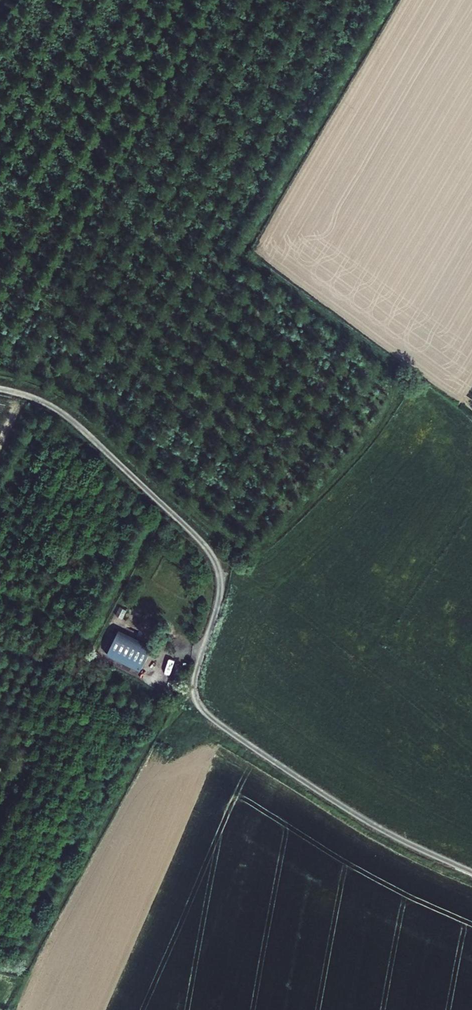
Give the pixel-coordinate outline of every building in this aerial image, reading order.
[(119,634),(106,658),(140,675),(152,650),(119,634)]
